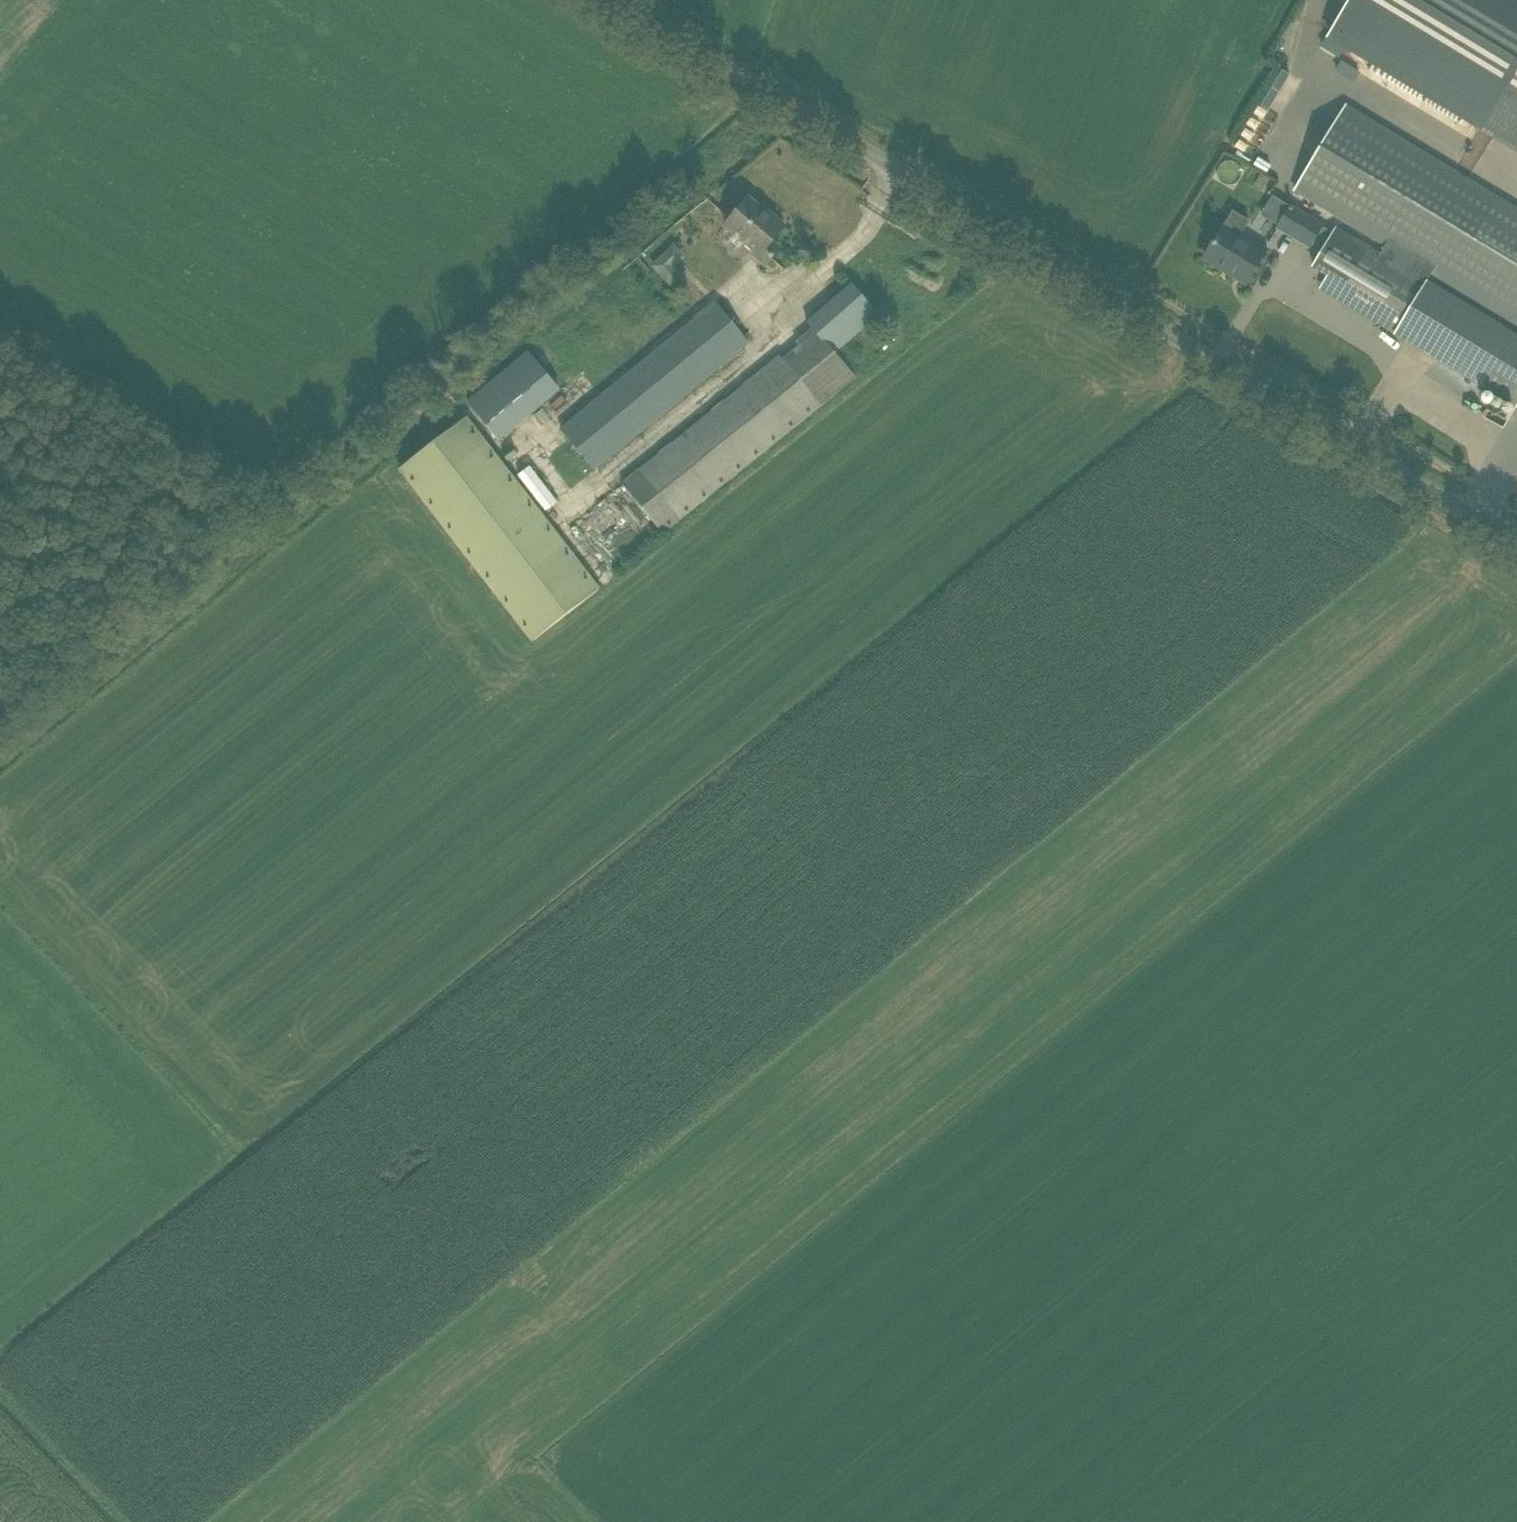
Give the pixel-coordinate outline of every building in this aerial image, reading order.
[(1329,35),(1516,148),(1516,0),(1350,0),(1329,35)] [(1346,106),(1295,191),(1407,258),(1402,266),(1337,227),(1313,267),(1328,276),(1327,278),(1326,280),(1326,282),(1326,284),(1326,286),(1327,289),(1327,291),(1328,292),(1330,294),(1331,296),(1333,297),(1516,407),(1516,405),(1516,336),(1426,281),(1431,273),(1516,325),(1516,209),(1346,106)] [(1251,115),(1234,146),(1254,158),(1271,126),(1251,115)] [(752,254),(765,265),(780,248),(772,241),(785,226),(771,215),(770,217),(748,198),(725,225),(754,251),(752,254)] [(1291,207),(1279,227),(1309,246),(1322,226),(1291,207)] [(1265,251),(1240,235),(1249,221),(1233,211),(1205,257),(1246,282),(1256,265),(1265,251)] [(682,290),(695,276),(682,264),(690,254),(675,241),(653,265),(682,290)] [(852,283),(837,297),(807,321),(813,328),(796,342),(802,349),(786,362),(780,355),(622,482),(663,533),(856,378),(836,353),(863,327),(878,314),(852,283)] [(748,343),(715,303),(563,429),(596,469),(748,343)] [(500,441),(545,403),(513,365),(467,403),(500,441)] [(399,469),(532,641),(601,588),(468,416),(399,469)]
